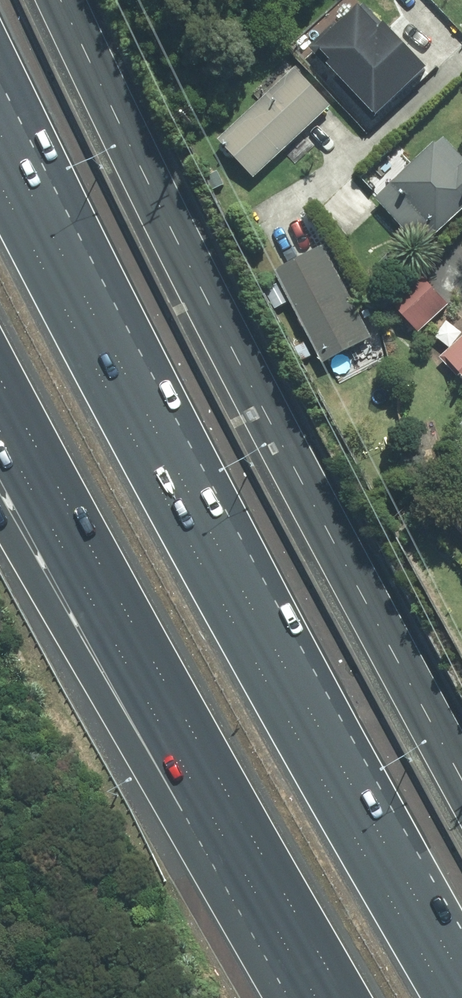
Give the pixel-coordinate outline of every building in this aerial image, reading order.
[(307,59),(373,127),(433,69),(366,1),(307,59)] [(257,183),(332,111),(293,71),(218,143),(257,183)] [(418,249),(461,213),(461,169),(439,140),(373,194),(418,249)] [(323,361),(371,336),(325,244),(276,269),(323,361)] [(392,308),(418,333),(447,305),(420,279),(392,308)] [(461,374),(461,347),(448,359),(461,374)] [(454,534),(461,542),(461,525),(454,534)]
